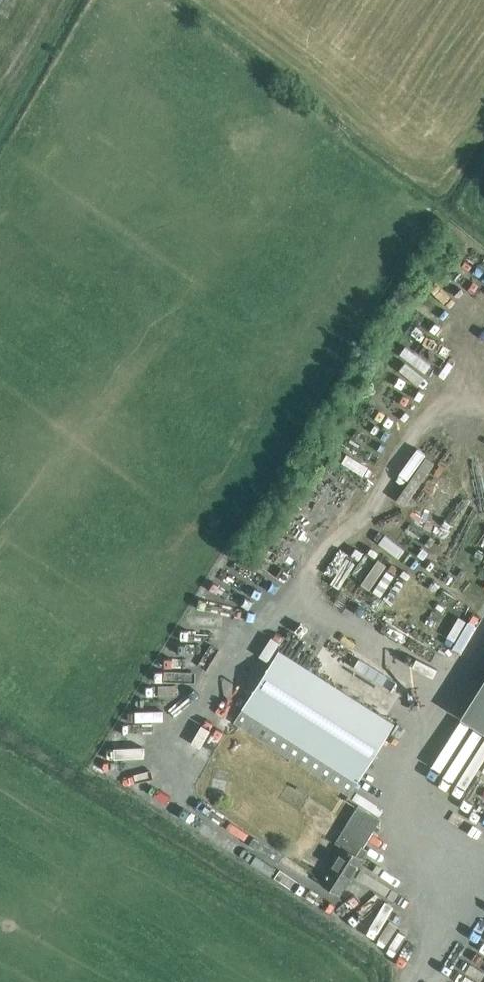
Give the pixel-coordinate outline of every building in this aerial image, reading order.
[(414,348),(408,358),(430,371),(436,361),(414,348)] [(457,439),(448,454),(456,459),(465,443),(457,439)] [(473,533),(483,537),(483,534),(483,508),(473,533)] [(389,535),(383,542),(400,557),(406,549),(389,535)] [(344,550),(326,569),(341,583),(359,564),(344,550)] [(380,593),(393,571),(378,563),(365,584),(380,593)] [(356,782),(393,723),(278,651),(242,709),(356,782)] [(460,718),(483,733),(483,680),(460,718)] [(190,762),(212,728),(204,722),(181,757),(190,762)] [(230,799),(236,770),(215,766),(209,794),(230,799)] [(290,784),(284,798),(301,806),(307,792),(290,784)] [(362,847),(380,820),(358,806),(334,843),(340,846),(332,859),(334,860),(321,882),(340,894),(362,859),(355,855),(361,846),(362,847)] [(311,898),(334,906),(337,897),(314,889),(311,898)]
